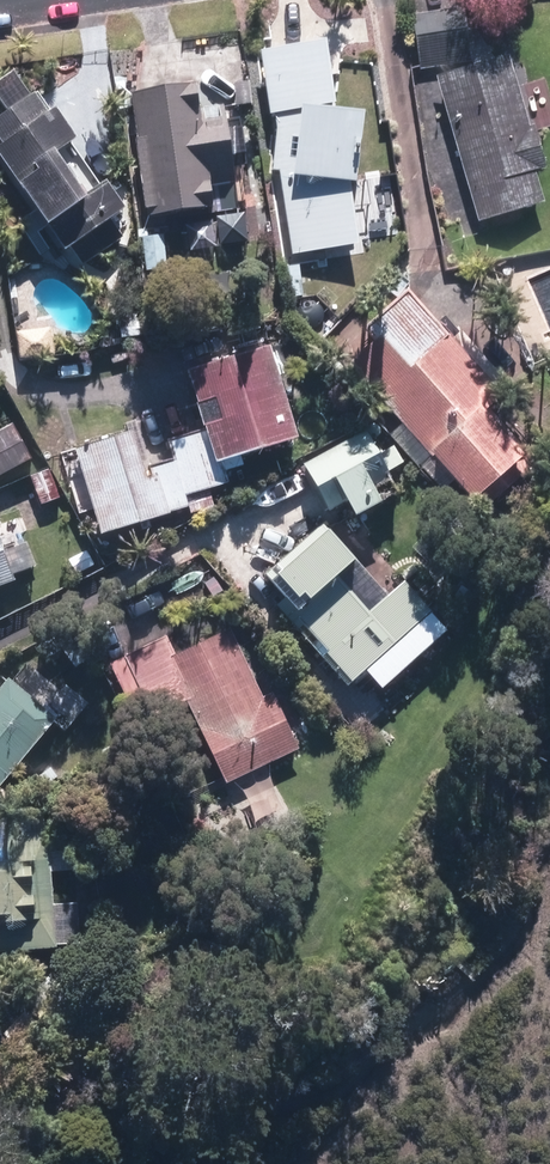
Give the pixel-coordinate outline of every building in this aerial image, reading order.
[(459,11),(415,17),(422,62),(465,56),(459,11)] [(322,44),(261,54),(294,248),(355,238),(345,179),(353,178),(342,109),(333,111),(322,44)] [(507,58),(440,77),(479,214),(546,196),(507,58)] [(196,87),(135,95),(148,212),(210,205),(206,172),(205,161),(226,158),(221,119),(200,122),(196,87)] [(0,147),(0,156),(64,248),(117,212),(35,93),(0,117),(0,129),(9,141),(0,147)] [(381,337),(355,361),(472,490),(517,450),(481,411),(494,398),(443,342),(411,370),(381,337)] [(265,350),(197,370),(221,452),(289,432),(265,350)] [(0,430),(0,475),(30,457),(9,424),(0,430)] [(131,433),(76,449),(100,527),(182,502),(171,466),(144,474),(131,433)] [(367,438),(307,465),(326,506),(386,479),(367,438)] [(325,526),(269,576),(355,672),(421,613),(398,587),(389,596),(325,526)] [(166,640),(130,656),(154,709),(192,692),(229,775),(283,751),(229,631),(173,656),(166,640)] [(6,682),(0,689),(0,776),(49,718),(6,682)] [(0,820),(0,948),(72,941),(68,905),(53,906),(49,867),(68,865),(67,850),(48,852),(44,816),(0,820)]
